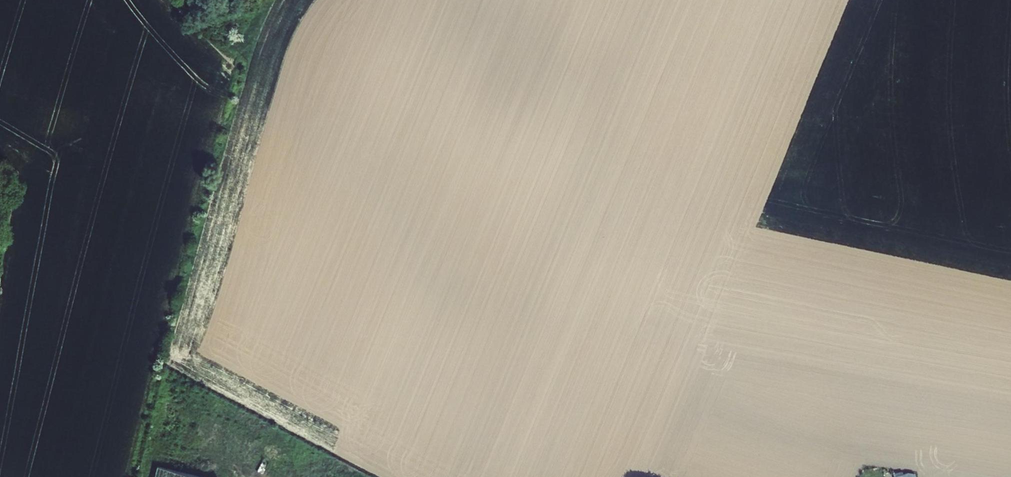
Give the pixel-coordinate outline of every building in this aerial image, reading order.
[(915,468),(895,472),(896,476),(917,476),(915,468)]
